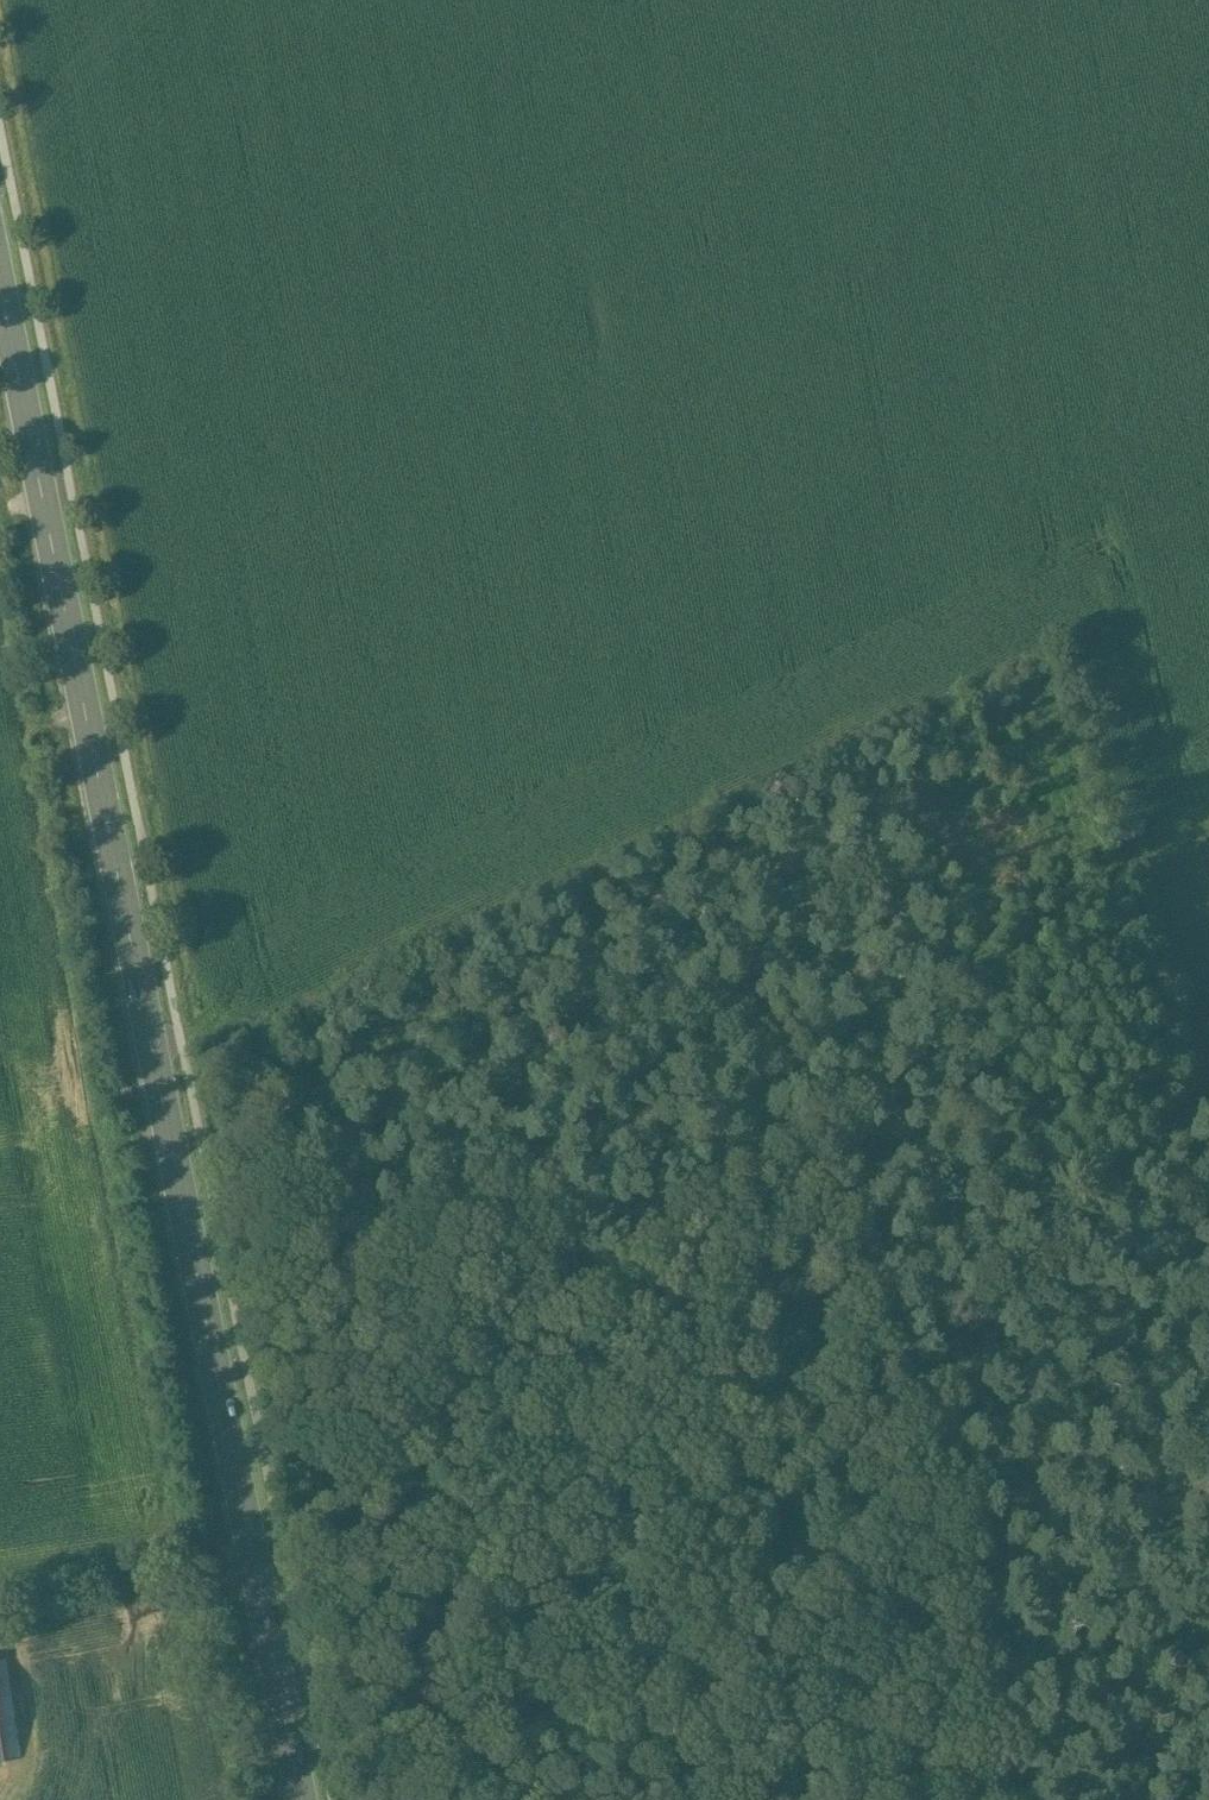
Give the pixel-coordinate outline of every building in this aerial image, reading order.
[(1208,1002),(1208,983),(1201,988),(1208,1002)]
